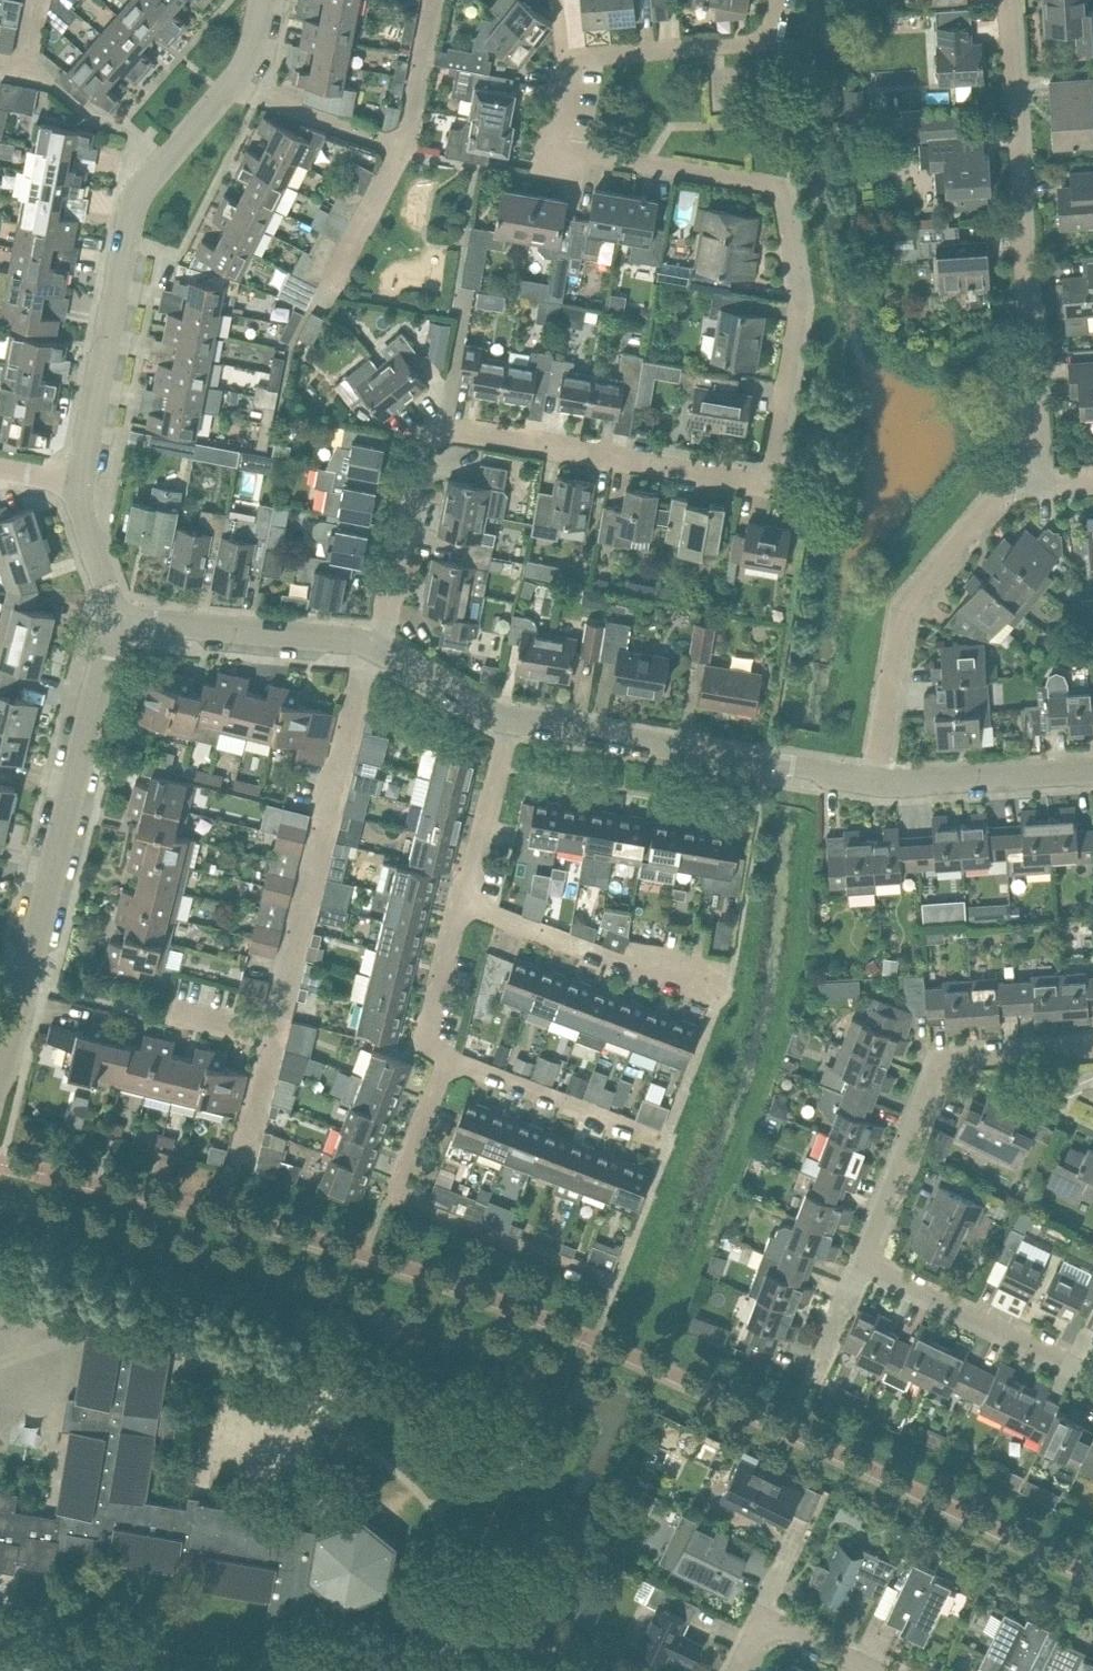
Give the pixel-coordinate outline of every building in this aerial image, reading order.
[(141,0),(131,0),(118,14),(147,39),(154,31),(169,43),(179,33),(141,0)] [(181,1),(180,0),(141,0),(179,33),(188,22),(173,10),(181,1)] [(360,0),(325,0),(323,9),(357,15),(360,0)] [(537,10),(536,0),(495,0),(490,7),(498,12),(503,17),(536,43),(553,22),(537,10)] [(608,0),(582,0),(584,24),(610,22),(608,0)] [(610,22),(637,19),(635,0),(608,0),(610,22)] [(654,18),(669,17),(668,0),(653,0),(654,18)] [(716,15),(747,12),(749,0),(715,0),(716,15)] [(1085,0),(1045,0),(1048,44),(1049,44),(1048,31),(1077,29),(1079,50),(1092,49),(1092,11),(1086,11),(1085,0)] [(66,23),(49,8),(46,18),(60,30),(66,23)] [(415,27),(418,10),(408,8),(404,25),(415,27)] [(20,12),(4,9),(2,22),(18,25),(20,12)] [(352,40),(357,15),(323,9),(321,20),(306,17),(303,31),(352,40)] [(503,17),(498,12),(492,19),(483,17),(479,35),(476,35),(473,49),(488,51),(488,47),(492,48),(496,44),(520,63),(536,43),(503,17)] [(140,48),(147,39),(118,14),(101,33),(145,71),(155,61),(140,48)] [(881,17),(857,18),(858,34),(881,33),(881,17)] [(18,25),(2,22),(0,33),(0,50),(13,52),(18,25)] [(969,23),(947,25),(939,26),(941,45),(937,46),(939,84),(956,82),(962,82),(971,81),(984,81),(982,42),(970,43),(969,23)] [(412,42),(415,27),(404,25),(401,40),(412,42)] [(347,65),(352,40),(303,31),(301,45),(316,47),(314,59),(347,65)] [(145,71),(101,33),(85,52),(114,78),(121,69),(136,82),(145,71)] [(446,64),(448,51),(437,49),(434,62),(446,64)] [(106,86),(114,78),(85,52),(68,72),(80,82),(71,92),(85,103),(93,94),(112,110),(122,99),(106,86)] [(472,55),(469,69),(489,73),(492,59),(472,55)] [(405,76),(409,60),(398,58),(395,74),(405,76)] [(343,86),(347,65),(314,59),(312,70),(296,67),(294,81),(306,84),(303,101),(339,113),(352,115),(358,89),(343,86)] [(489,73),(469,69),(458,67),(452,95),(472,98),(469,114),(515,123),(515,122),(511,121),(517,91),(487,86),(489,73)] [(402,92),(405,76),(395,74),(392,90),(402,92)] [(1086,77),(1064,79),(1065,94),(1051,95),(1055,146),(1077,145),(1092,144),(1092,77),(1086,77)] [(14,84),(1,81),(0,89),(0,107),(9,109),(14,84)] [(962,82),(956,82),(957,98),(972,97),(971,81),(962,82)] [(21,111),(26,86),(14,84),(9,109),(21,111)] [(38,88),(26,86),(21,111),(34,113),(38,88)] [(959,112),(937,114),(895,117),(896,141),(929,139),(931,169),(945,168),(946,193),(950,193),(951,208),(966,206),(988,205),(987,190),(991,190),(989,152),(984,152),(983,133),(961,135),(959,112)] [(510,153),(515,123),(469,114),(468,121),(460,128),(451,127),(446,154),(473,159),(476,147),(510,153)] [(310,167),(327,133),(301,124),(297,132),(265,115),(258,128),(272,135),(267,145),(298,160),(310,167)] [(92,146),(95,132),(37,120),(33,146),(71,153),(73,143),(92,146)] [(298,160),(267,145),(262,155),(248,148),(242,161),(286,183),(298,160)] [(69,165),(71,153),(33,146),(28,171),(85,182),(88,168),(69,165)] [(374,170),(358,162),(355,160),(343,184),(363,194),(374,170)] [(286,183),(242,161),(235,174),(249,180),(244,191),(275,206),(286,183)] [(1092,170),(1070,171),(1071,185),(1059,199),(1060,218),(1068,226),(1090,225),(1092,225),(1092,170)] [(83,196),(85,182),(28,171),(24,196),(61,203),(63,192),(83,196)] [(351,216),(363,194),(343,184),(332,207),(351,216)] [(529,236),(536,194),(503,188),(496,229),(490,228),(488,238),(470,235),(472,224),(471,224),(461,284),(480,288),(488,245),(504,248),(507,232),(529,236)] [(619,235),(626,193),(596,188),(590,220),(577,218),(571,254),(567,273),(580,274),(583,256),(597,258),(602,232),(619,235)] [(275,206),(244,191),(239,201),(225,194),(219,207),(263,229),(275,206)] [(641,196),(626,193),(619,235),(633,238),(630,259),(659,264),(662,250),(666,228),(653,226),(657,199),(647,197),(647,195),(642,194),(641,196)] [(558,252),(567,199),(536,194),(529,236),(539,237),(538,248),(546,256),(555,258),(547,300),(562,302),(567,273),(571,254),(558,252)] [(59,214),(61,203),(24,196),(19,221),(76,232),(79,218),(59,214)] [(699,206),(695,224),(711,227),(704,267),(691,265),(691,266),(660,261),(657,280),(687,285),(714,290),(730,292),(733,273),(753,277),(758,251),(746,249),(751,215),(699,206)] [(263,229),(219,207),(213,219),(226,226),(221,236),(252,252),(263,229)] [(340,239),(351,216),(332,207),(330,211),(320,207),(311,224),(321,229),(340,239)] [(73,245),(76,232),(19,221),(14,246),(52,253),(54,242),(73,245)] [(959,224),(949,225),(919,227),(893,229),(895,260),(917,259),(916,256),(938,254),(941,290),(989,287),(986,240),(960,242),(959,224)] [(329,261),(340,239),(321,229),(309,251),(329,261)] [(252,252),(221,236),(216,246),(203,239),(196,253),(190,265),(227,276),(230,269),(240,274),(252,252)] [(50,264),(52,253),(14,246),(9,271),(66,281),(69,268),(50,264)] [(317,284),(329,261),(309,251),(304,249),(292,271),(317,284)] [(1088,255),(1090,274),(1064,275),(1064,284),(1058,285),(1060,313),(1066,313),(1068,331),(1088,330),(1086,312),(1092,311),(1092,255),(1088,255)] [(240,280),(227,276),(190,265),(187,264),(185,277),(176,275),(173,289),(189,292),(186,303),(220,310),(224,291),(237,294),(240,280)] [(5,296),(42,303),(44,291),(64,295),(66,281),(9,271),(0,269),(0,295),(5,296)] [(291,289),(286,297),(306,307),(310,298),(291,289)] [(753,296),(730,292),(714,290),(709,315),(720,317),(713,357),(733,360),(755,364),(763,315),(750,313),(753,296)] [(477,291),(475,304),(487,306),(489,293),(477,291)] [(42,303),(5,296),(0,320),(0,321),(57,332),(60,317),(40,314),(42,303)] [(215,334),(220,310),(186,303),(184,314),(169,311),(167,325),(215,334)] [(295,308),(287,323),(297,328),(304,313),(295,308)] [(312,344),(315,338),(325,318),(312,311),(303,331),(299,337),(312,344)] [(431,335),(429,351),(442,367),(444,365),(451,322),(430,319),(428,334),(431,335)] [(290,342),(297,328),(287,323),(280,337),(290,342)] [(210,359),(215,334),(167,325),(164,339),(179,342),(177,353),(210,359)] [(402,331),(385,345),(381,348),(388,359),(379,366),(406,401),(427,384),(409,361),(419,354),(402,331)] [(68,343),(46,339),(11,332),(6,357),(44,364),(46,354),(65,357),(68,343)] [(501,397),(508,360),(486,357),(487,346),(465,342),(459,377),(474,379),(472,392),(501,397)] [(547,392),(553,358),(554,353),(532,350),(529,364),(508,360),(501,397),(531,402),(533,389),(547,392)] [(635,407),(638,385),(640,374),(643,360),(643,355),(622,352),(620,368),(625,369),(623,380),(594,375),(588,412),(616,417),(618,404),(635,407)] [(206,384),(210,359),(177,353),(175,364),(160,361),(157,375),(206,384)] [(274,356),(271,371),(281,373),(284,357),(274,356)] [(42,376),(44,364),(6,357),(1,382),(59,393),(61,379),(42,376)] [(588,412),(594,375),(573,371),(574,361),(553,358),(547,392),(561,394),(559,407),(588,412)] [(643,360),(640,374),(679,380),(679,379),(681,368),(681,366),(643,360)] [(1070,363),(1071,385),(1080,384),(1082,413),(1092,412),(1092,361),(1070,363)] [(384,417),(406,401),(379,366),(354,386),(346,376),(335,384),(339,388),(353,406),(367,395),(384,417)] [(739,378),(717,374),(681,368),(679,379),(684,380),(682,394),(696,396),(691,424),(709,427),(710,424),(744,430),(750,394),(737,391),(739,378)] [(281,373),(271,371),(268,387),(260,386),(258,395),(277,398),(281,373)] [(201,409),(206,384),(157,375),(154,389),(169,391),(167,403),(201,409)] [(59,393),(1,382),(0,390),(0,408),(34,415),(37,403),(56,407),(59,393)] [(277,398),(258,395),(257,404),(264,405),(261,421),(272,423),(277,398)] [(196,435),(201,409),(167,403),(165,414),(150,411),(147,425),(196,435)] [(34,415),(0,408),(0,434),(6,436),(19,438),(49,444),(52,429),(32,426),(34,415)] [(267,449),(272,423),(261,421),(256,447),(267,449)] [(337,445),(326,467),(336,469),(363,474),(379,477),(382,459),(385,445),(372,442),(374,430),(352,426),(345,425),(342,441),(341,446),(337,445)] [(196,441),(152,433),(149,448),(193,457),(196,441)] [(6,436),(4,448),(17,451),(19,438),(6,436)] [(275,442),(273,456),(289,459),(292,445),(275,442)] [(239,450),(236,467),(279,475),(282,458),(239,450)] [(448,479),(443,505),(486,513),(486,514),(503,517),(508,494),(504,489),(508,467),(481,462),(477,484),(448,479)] [(320,466),(317,484),(329,486),(324,512),(328,512),(339,514),(340,515),(367,520),(371,520),(377,488),(360,485),(363,474),(336,469),(326,467),(320,466)] [(539,488),(531,533),(557,537),(560,521),(587,526),(590,504),(595,482),(557,475),(554,491),(553,500),(539,497),(540,489),(539,488)] [(143,547),(169,553),(181,491),(155,485),(155,487),(157,487),(154,505),(134,501),(128,534),(145,537),(143,547)] [(604,505),(600,527),(598,539),(630,544),(632,533),(650,537),(658,493),(627,487),(624,508),(604,505)] [(671,509),(669,517),(668,523),(665,539),(679,542),(678,550),(702,555),(703,546),(718,549),(719,540),(726,504),(710,502),(709,510),(687,507),(688,498),(673,495),(671,509)] [(264,563),(267,545),(271,523),(274,505),(260,502),(256,521),(227,515),(220,554),(214,584),(245,590),(251,560),(264,563)] [(42,535),(33,507),(10,515),(7,505),(0,508),(0,549),(42,535)] [(443,505),(438,532),(467,537),(464,550),(491,555),(494,542),(481,540),(486,514),(486,513),(443,505)] [(661,507),(658,522),(668,523),(669,517),(671,509),(661,507)] [(220,554),(227,515),(228,513),(202,508),(200,518),(197,530),(180,527),(171,575),(201,581),(207,552),(220,554)] [(313,525),(313,529),(313,532),(315,535),(319,538),(321,540),(323,543),(325,552),(327,556),(330,558),(332,558),(349,561),(363,564),(369,532),(359,530),(359,525),(366,526),(367,520),(340,515),(339,514),(328,512),(327,519),(321,519),(319,519),(316,522),(313,525)] [(734,532),(726,579),(733,580),(737,559),(782,567),(789,528),(750,521),(747,534),(734,532)] [(286,526),(271,523),(267,545),(282,548),(286,526)] [(1006,536),(996,548),(1044,588),(1053,577),(1046,571),(1063,550),(1062,532),(1053,533),(1045,527),(1037,537),(1025,528),(1013,542),(1006,536)] [(42,535),(0,549),(0,566),(8,590),(38,589),(31,570),(52,564),(42,535)] [(282,567),(286,551),(268,548),(265,564),(282,567)] [(1044,588),(996,548),(983,564),(993,573),(986,582),(985,582),(1018,610),(1019,609),(1031,595),(1035,599),(1044,588)] [(433,557),(428,584),(472,592),(477,566),(489,568),(491,557),(491,555),(464,550),(462,563),(433,557)] [(302,553),(298,577),(313,580),(309,599),(341,605),(347,573),(349,561),(332,558),(330,558),(317,555),(302,553)] [(491,557),(489,568),(502,571),(504,560),(491,557)] [(985,582),(986,582),(975,573),(965,585),(972,591),(960,605),(980,622),(970,634),(999,643),(1014,625),(1014,624),(1023,613),(1019,609),(1018,610),(985,582)] [(597,577),(596,587),(607,589),(609,579),(597,577)] [(428,584),(423,610),(452,616),(449,628),(442,627),(439,642),(467,648),(470,632),(477,634),(480,620),(484,595),(472,592),(428,584)] [(38,589),(8,590),(0,622),(0,631),(47,643),(54,614),(33,608),(38,589)] [(598,593),(597,601),(601,606),(608,607),(611,595),(598,593)] [(1081,599),(1082,615),(1092,614),(1092,598),(1081,599)] [(543,676),(550,633),(537,631),(538,628),(538,625),(536,622),(534,618),(530,616),(526,615),(513,613),(512,619),(508,641),(521,643),(516,671),(543,676)] [(662,692),(666,671),(668,657),(626,649),(631,623),(607,619),(606,624),(601,654),(618,657),(613,688),(629,691),(630,687),(662,692)] [(600,658),(601,654),(606,624),(587,621),(581,654),(600,658)] [(708,659),(714,626),(696,623),(690,656),(708,659)] [(47,643),(0,631),(0,677),(12,680),(15,681),(19,666),(40,671),(47,643)] [(570,680),(575,652),(577,637),(550,633),(543,676),(570,680)] [(1047,635),(1043,640),(1043,643),(1048,648),(1054,641),(1047,635)] [(984,643),(963,644),(941,645),(942,664),(932,665),(933,681),(938,680),(981,677),(981,678),(996,677),(995,662),(985,663),(984,643)] [(707,664),(700,703),(755,712),(762,673),(707,664)] [(165,730),(180,674),(164,670),(161,683),(150,680),(139,723),(165,730)] [(220,731),(235,674),(219,670),(216,683),(205,680),(202,693),(193,724),(220,731)] [(195,678),(180,674),(165,730),(190,736),(193,724),(202,693),(192,690),(195,678)] [(250,677),(235,674),(220,731),(246,737),(257,693),(247,690),(250,677)] [(12,680),(0,677),(0,723),(30,730),(37,701),(9,694),(12,680)] [(989,710),(988,702),(987,696),(982,696),(981,678),(981,677),(938,680),(939,692),(925,693),(926,714),(989,710)] [(272,744),(286,686),(271,683),(268,695),(257,693),(246,737),(247,737),(245,747),(269,753),(271,743),(272,744)] [(329,738),(336,712),(299,703),(302,690),(286,686),(272,744),(297,750),(299,743),(302,731),(329,738)] [(1066,689),(1066,694),(1049,695),(1051,725),(1069,724),(1070,737),(1085,736),(1084,726),(1092,726),(1092,687),(1066,689)] [(1041,732),(1039,705),(1025,706),(1027,732),(1041,732)] [(395,712),(383,709),(379,721),(392,724),(395,712)] [(990,724),(989,710),(926,714),(927,729),(932,728),(933,732),(934,733),(935,733),(937,733),(938,747),(982,744),(981,724),(990,724)] [(389,736),(372,732),(375,719),(366,717),(356,758),(365,760),(382,764),(389,736)] [(30,730),(0,723),(0,753),(23,759),(30,730)] [(326,750),(329,738),(302,731),(299,743),(326,750)] [(299,743),(297,750),(296,755),(323,762),(326,750),(299,743)] [(468,785),(475,758),(437,749),(431,776),(468,785)] [(362,773),(365,760),(356,758),(350,786),(380,793),(383,778),(362,773)] [(153,775),(156,764),(144,761),(142,772),(151,774),(153,775)] [(169,767),(166,766),(156,764),(153,775),(166,777),(169,767)] [(207,780),(209,773),(197,769),(195,777),(207,780)] [(222,776),(209,773),(207,780),(220,783),(222,776)] [(166,777),(153,775),(151,774),(149,784),(136,781),(132,798),(187,811),(193,784),(166,777)] [(462,813),(468,785),(431,776),(424,804),(462,813)] [(261,785),(248,781),(236,778),(234,786),(259,793),(261,785)] [(9,816),(16,787),(0,783),(0,814),(9,816)] [(379,794),(380,793),(350,786),(343,813),(365,818),(371,792),(379,794)] [(180,836),(180,835),(187,811),(132,798),(128,812),(141,815),(138,826),(151,829),(180,836)] [(522,801),(519,820),(532,822),(535,804),(522,801)] [(557,844),(564,806),(536,801),(535,804),(532,822),(529,839),(557,844)] [(455,840),(462,813),(424,804),(417,831),(455,840)] [(585,849),(592,810),(564,806),(557,844),(585,849)] [(1077,830),(1075,806),(1061,807),(1061,817),(1048,818),(1051,857),(1077,855),(1077,860),(1092,859),(1092,829),(1077,830)] [(1051,857),(1048,818),(1037,819),(1036,809),(1021,810),(1022,824),(1005,825),(1007,856),(1007,855),(1008,873),(1049,871),(1048,857),(1051,857)] [(613,854),(620,815),(592,810),(585,849),(595,851),(592,869),(597,870),(595,883),(607,885),(608,875),(612,854),(613,854)] [(1007,856),(1005,825),(988,826),(987,812),(972,813),(972,823),(960,824),(963,863),(990,861),(990,857),(1007,856)] [(361,832),(365,818),(343,813),(340,827),(361,832)] [(0,814),(0,845),(2,845),(9,816),(0,814)] [(641,859),(647,820),(620,815),(613,854),(641,859)] [(963,863),(960,824),(948,825),(947,815),(933,816),(934,834),(916,835),(918,866),(963,863)] [(304,839),(308,825),(280,819),(277,832),(304,839)] [(677,865),(684,826),(656,822),(649,860),(677,865)] [(705,870),(712,831),(684,826),(677,865),(705,870)] [(918,866),(916,835),(900,837),(899,827),(884,828),(884,838),(872,839),(875,878),(902,876),(901,867),(918,866)] [(195,839),(180,835),(180,836),(151,829),(149,839),(136,836),(132,851),(188,865),(195,839)] [(844,834),(827,835),(830,886),(852,885),(875,883),(875,878),(872,839),(860,840),(860,830),(844,831),(844,834)] [(448,868),(455,840),(417,831),(410,858),(448,868)] [(712,831),(705,870),(702,887),(739,893),(745,856),(737,855),(740,836),(712,831)] [(301,852),(304,839),(277,832),(274,845),(301,852)] [(342,880),(351,844),(336,840),(327,876),(342,880)] [(182,891),(188,865),(132,851),(128,867),(141,870),(139,880),(182,891)] [(435,874),(397,864),(384,861),(377,888),(391,892),(429,901),(435,874)] [(552,875),(553,867),(541,864),(540,873),(552,875)] [(566,869),(553,867),(552,875),(565,877),(566,869)] [(292,891),(295,877),(268,870),(264,884),(292,891)] [(621,877),(608,875),(607,885),(620,887),(621,877)] [(342,880),(327,876),(320,904),(346,910),(353,883),(342,880)] [(176,917),(182,891),(139,880),(136,891),(123,887),(120,903),(176,917)] [(288,904),(292,891),(264,884),(261,897),(288,904)] [(672,895),(673,887),(660,885),(659,893),(672,895)] [(686,890),(673,887),(672,895),(685,898),(686,890)] [(422,928),(429,901),(391,892),(384,919),(422,928)] [(966,897),(924,900),(925,920),(968,917),(966,897)] [(169,943),(176,917),(120,903),(116,918),(129,922),(126,932),(169,943)] [(992,903),(969,904),(970,921),(993,919),(992,903)] [(343,925),(346,910),(320,904),(317,918),(343,925)] [(1019,907),(1010,908),(1011,918),(1020,918),(1019,907)] [(415,956),(422,928),(384,919),(377,946),(415,956)] [(282,929),(255,922),(252,936),(279,942),(282,929)] [(314,931),(311,943),(320,945),(323,933),(314,931)] [(163,969),(168,948),(169,943),(126,932),(124,942),(111,939),(104,968),(139,977),(142,964),(163,969)] [(716,934),(713,952),(728,955),(731,937),(716,934)] [(276,955),(279,942),(252,936),(249,949),(276,955)] [(408,983),(415,956),(377,946),(370,974),(408,983)] [(314,972),(317,961),(307,958),(301,985),(310,988),(324,991),(327,976),(314,972)] [(528,1005),(542,968),(516,958),(502,995),(528,1005)] [(554,1015),(568,978),(542,968),(528,1005),(554,1015)] [(1087,976),(1086,971),(1059,973),(1062,1012),(1074,1011),(1075,1021),(1089,1020),(1089,1006),(1092,1006),(1092,975),(1087,976)] [(1062,1012),(1059,973),(1031,975),(1031,979),(1015,981),(1017,1011),(1034,1010),(1035,1024),(1050,1022),(1049,1013),(1062,1012)] [(266,994),(270,980),(243,974),(240,988),(266,994)] [(401,1011),(408,983),(370,974),(364,1001),(401,1011)] [(1017,1011),(1015,981),(997,982),(997,977),(970,979),(973,1018),(985,1017),(986,1027),(1001,1026),(1000,1012),(1017,1011)] [(581,1025),(595,988),(568,978),(554,1015),(581,1025)] [(835,979),(819,980),(820,996),(836,995),(835,979)] [(973,1018),(970,979),(943,981),(943,986),(926,987),(928,1017),(946,1016),(947,1029),(961,1029),(961,1019),(973,1018)] [(307,1000),(310,988),(301,985),(297,998),(307,1000)] [(263,1007),(266,994),(240,988),(236,1001),(263,1007)] [(607,1035),(621,998),(595,988),(581,1025),(576,1037),(602,1047),(607,1035)] [(905,1037),(915,1012),(870,996),(867,1005),(872,1007),(866,1023),(862,1021),(852,1017),(842,1042),(889,1060),(893,1049),(902,1053),(908,1039),(905,1037)] [(633,1044),(647,1008),(621,998),(607,1035),(633,1044)] [(395,1038),(401,1011),(364,1001),(357,1028),(395,1038)] [(660,1054),(674,1018),(647,1008),(633,1044),(660,1054)] [(686,1064),(700,1028),(674,1018),(660,1054),(686,1064)] [(95,1080),(109,1024),(93,1020),(89,1033),(52,1023),(47,1040),(67,1045),(62,1064),(69,1066),(68,1073),(95,1080)] [(289,1032),(285,1047),(294,1050),(311,1056),(319,1026),(292,1020),(289,1032)] [(121,1086),(131,1043),(121,1040),(124,1027),(109,1024),(95,1080),(121,1086)] [(147,1093),(161,1036),(144,1032),(141,1045),(131,1043),(121,1086),(147,1093)] [(173,1099),(184,1056),(172,1053),(175,1040),(161,1036),(147,1093),(173,1099)] [(885,1072),(889,1060),(842,1042),(833,1065),(826,1063),(819,1081),(825,1084),(874,1102),(880,1086),(888,1089),(894,1075),(885,1072)] [(200,1106),(214,1049),(196,1045),(193,1058),(184,1056),(173,1099),(200,1106)] [(303,1081),(309,1058),(293,1054),(294,1050),(285,1047),(279,1075),(287,1077),(297,1081),(298,1079),(303,1081)] [(237,1115),(247,1072),(224,1066),(227,1053),(214,1049),(200,1106),(237,1115)] [(373,1049),(363,1075),(399,1089),(409,1063),(373,1049)] [(293,1092),(297,1081),(287,1077),(279,1075),(272,1102),(280,1104),(291,1108),(297,1093),(293,1092)] [(389,1115),(399,1089),(363,1075),(353,1102),(389,1115)] [(571,1077),(566,1090),(582,1096),(587,1083),(571,1077)] [(590,1081),(584,1097),(603,1104),(609,1088),(590,1081)] [(868,1118),(874,1102),(825,1084),(818,1102),(833,1120),(829,1132),(865,1147),(870,1135),(879,1139),(884,1125),(868,1118)] [(617,1089),(612,1103),(623,1107),(629,1093),(617,1089)] [(644,1096),(635,1118),(648,1122),(662,1128),(671,1106),(644,1096)] [(955,1134),(975,1144),(1018,1165),(1026,1149),(1036,1129),(1035,1128),(1033,1133),(1017,1125),(1022,1113),(988,1096),(984,1104),(972,1099),(955,1134)] [(479,1148),(493,1111),(466,1101),(452,1137),(479,1148)] [(277,1116),(280,1104),(272,1102),(269,1114),(277,1116)] [(379,1142),(389,1115),(353,1102),(343,1128),(379,1142)] [(85,1115),(69,1111),(66,1124),(82,1128),(85,1115)] [(505,1158),(519,1121),(493,1111),(479,1148),(505,1158)] [(109,1129),(111,1121),(99,1118),(96,1126),(109,1129)] [(124,1124),(111,1121),(109,1129),(122,1132),(124,1124)] [(532,1168),(546,1131),(519,1121),(505,1158),(532,1168)] [(1056,1131),(1045,1126),(1039,1137),(1051,1143),(1056,1131)] [(369,1168),(379,1142),(343,1128),(333,1154),(369,1168)] [(287,1148),(270,1144),(273,1132),(265,1130),(262,1142),(263,1142),(255,1171),(279,1178),(287,1148)] [(161,1142),(163,1134),(150,1131),(148,1139),(161,1142)] [(558,1178),(572,1141),(546,1131),(532,1168),(558,1178)] [(861,1158),(865,1147),(829,1132),(819,1158),(807,1154),(801,1169),(817,1175),(846,1186),(852,1170),(865,1175),(870,1161),(861,1158)] [(176,1137),(163,1134),(161,1142),(174,1145),(176,1137)] [(584,1188),(598,1151),(572,1141),(558,1178),(553,1190),(580,1200),(584,1188)] [(758,1141),(754,1151),(764,1155),(766,1149),(764,1143),(758,1141)] [(936,1144),(931,1154),(946,1161),(950,1150),(936,1144)] [(1049,1178),(1047,1182),(1079,1198),(1084,1188),(1092,1192),(1092,1147),(1089,1145),(1086,1152),(1071,1145),(1064,1160),(1059,1158),(1049,1178)] [(611,1198),(625,1161),(598,1151),(584,1188),(611,1198)] [(359,1195),(369,1168),(333,1154),(323,1179),(321,1179),(317,1190),(344,1199),(347,1190),(359,1195)] [(637,1208),(651,1171),(625,1161),(611,1198),(637,1208)] [(483,1173),(471,1168),(468,1176),(480,1181),(483,1173)] [(840,1202),(846,1186),(817,1175),(811,1192),(807,1190),(797,1215),(834,1229),(838,1218),(847,1221),(853,1208),(840,1202)] [(462,1192),(435,1182),(428,1201),(455,1211),(462,1192)] [(521,1196),(523,1188),(511,1183),(509,1192),(521,1196)] [(941,1185),(913,1243),(949,1260),(968,1220),(974,1223),(983,1205),(941,1185)] [(756,1190),(754,1196),(761,1199),(764,1192),(756,1190)] [(489,1200),(481,1221),(499,1227),(507,1207),(489,1200)] [(1020,1208),(1016,1215),(1030,1222),(1034,1215),(1020,1208)] [(830,1241),(834,1229),(797,1215),(793,1227),(785,1224),(778,1227),(775,1234),(770,1233),(763,1251),(781,1258),(781,1257),(810,1268),(816,1252),(833,1258),(839,1244),(830,1241)] [(511,1222),(507,1231),(520,1235),(523,1226),(511,1222)] [(1029,1298),(1038,1278),(1045,1264),(1017,1250),(1024,1235),(1007,1227),(993,1255),(1005,1261),(1007,1256),(1012,1258),(999,1283),(1029,1298)] [(735,1228),(732,1236),(741,1239),(743,1234),(741,1230),(735,1228)] [(534,1241),(549,1246),(553,1234),(539,1229),(534,1241)] [(560,1251),(573,1255),(576,1246),(564,1242),(560,1251)] [(618,1254),(605,1249),(593,1244),(587,1261),(612,1271),(618,1254)] [(804,1284),(810,1268),(781,1257),(781,1258),(763,1251),(757,1268),(748,1291),(757,1295),(794,1309),(798,1298),(808,1301),(813,1287),(804,1284)] [(1041,1303),(1071,1318),(1083,1293),(1092,1299),(1092,1268),(1086,1283),(1057,1269),(1050,1283),(1041,1303)] [(708,1269),(706,1276),(708,1277),(718,1280),(720,1273),(710,1270),(708,1269)] [(790,1320),(794,1309),(757,1295),(747,1321),(752,1323),(745,1339),(749,1340),(743,1356),(757,1362),(764,1365),(771,1348),(774,1350),(780,1333),(793,1338),(799,1324),(790,1320)] [(883,1364),(896,1337),(898,1333),(887,1327),(891,1319),(877,1312),(871,1325),(855,1317),(842,1344),(858,1352),(856,1356),(881,1368),(883,1364)] [(709,1322),(696,1317),(690,1332),(703,1337),(709,1322)] [(924,1379),(941,1344),(931,1339),(935,1330),(921,1323),(911,1344),(896,1337),(883,1364),(886,1369),(883,1376),(906,1388),(913,1373),(924,1379)] [(59,1529),(54,1557),(55,1557),(92,1563),(94,1551),(110,1554),(109,1558),(111,1559),(178,1570),(179,1565),(205,1570),(202,1587),(270,1598),(275,1565),(292,1567),(298,1528),(271,1524),(273,1514),(197,1501),(196,1509),(145,1500),(156,1432),(159,1413),(167,1366),(171,1345),(87,1331),(77,1396),(68,1394),(64,1417),(80,1420),(78,1429),(71,1428),(57,1517),(64,1518),(62,1529),(59,1529)] [(952,1349),(941,1344),(924,1379),(949,1391),(951,1386),(966,1394),(979,1367),(964,1359),(970,1347),(957,1340),(952,1349)] [(1005,1417),(1021,1382),(1011,1377),(1015,1368),(1001,1361),(995,1374),(979,1367),(966,1394),(982,1401),(980,1405),(1005,1417)] [(1032,1387),(1021,1382),(1005,1417),(1028,1428),(1026,1433),(1042,1440),(1057,1409),(1060,1403),(1045,1396),(1051,1385),(1037,1378),(1032,1387)] [(849,1390),(844,1402),(859,1409),(865,1397),(849,1390)] [(1057,1409),(1042,1440),(1040,1444),(1065,1456),(1064,1460),(1078,1467),(1080,1463),(1092,1437),(1092,1431),(1080,1425),(1087,1412),(1073,1406),(1068,1414),(1057,1409)] [(929,1427),(923,1439),(939,1447),(945,1434),(929,1427)] [(1080,1463),(1092,1469),(1092,1437),(1080,1463)] [(740,1459),(720,1498),(762,1519),(765,1512),(786,1522),(791,1512),(809,1521),(822,1493),(805,1484),(802,1489),(740,1459)] [(647,1465),(643,1474),(653,1478),(656,1469),(647,1465)] [(1010,1468),(1004,1480),(1019,1487),(1025,1475),(1010,1468)] [(633,1482),(626,1497),(635,1502),(642,1487),(633,1482)] [(1044,1486),(1039,1499),(1055,1506),(1061,1494),(1044,1486)] [(55,1557),(54,1557),(59,1529),(62,1529),(64,1518),(57,1517),(15,1510),(18,1492),(0,1489),(0,1567),(15,1570),(16,1560),(54,1567),(55,1557)] [(322,1630),(344,1606),(389,1590),(396,1542),(359,1513),(314,1529),(298,1526),(298,1528),(292,1567),(275,1565),(270,1598),(265,1626),(284,1629),(284,1624),(322,1630)] [(727,1534),(707,1524),(699,1520),(675,1568),(727,1593),(744,1557),(721,1546),(727,1534)] [(880,1599),(897,1563),(863,1547),(859,1555),(834,1543),(824,1565),(818,1562),(809,1581),(816,1584),(814,1588),(847,1604),(849,1599),(859,1604),(865,1592),(880,1599)] [(924,1643),(951,1586),(931,1576),(935,1570),(913,1560),(886,1616),(910,1628),(907,1634),(924,1643)] [(698,1604),(678,1594),(655,1583),(647,1600),(658,1606),(639,1646),(665,1658),(669,1651),(693,1663),(703,1643),(678,1631),(684,1619),(689,1621),(698,1604)] [(1000,1670),(1027,1670),(1049,1625),(1028,1615),(1025,1621),(1005,1611),(978,1668),(984,1670),(997,1670),(998,1670),(1000,1670)] [(1085,1656),(1087,1652),(1058,1638),(1042,1670),(1092,1670),(1092,1660),(1085,1656)] [(793,1662),(788,1670),(811,1670),(793,1662)]
